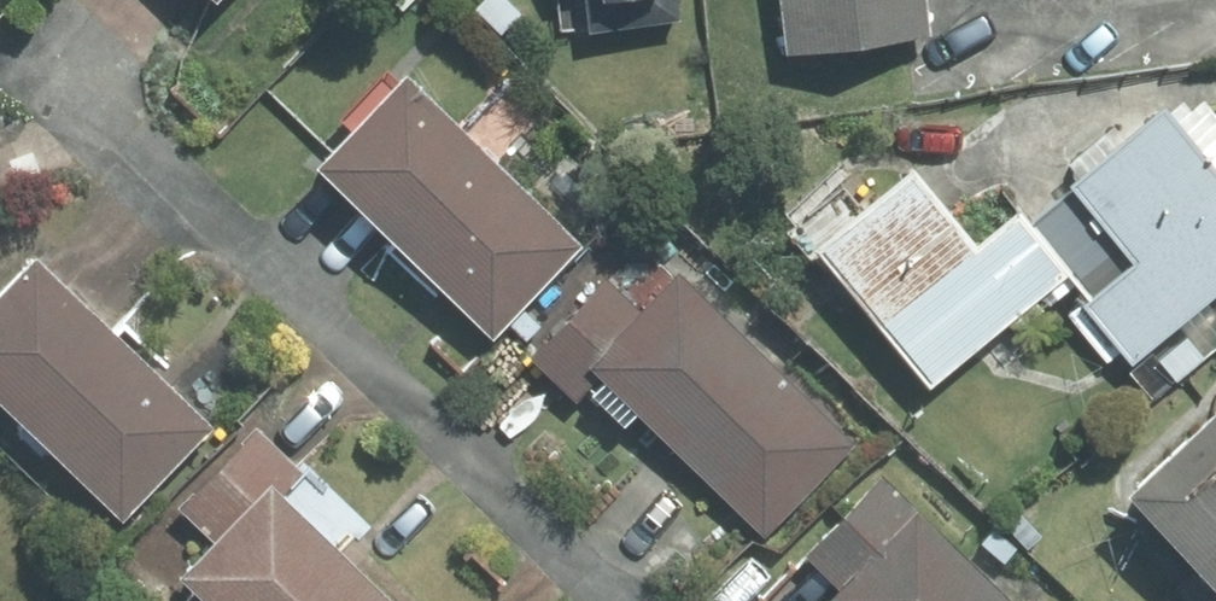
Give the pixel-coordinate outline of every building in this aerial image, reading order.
[(597,22),(695,12),(694,0),(595,0),(597,22)] [(799,40),(938,24),(935,0),(794,0),(799,40)] [(420,57),(330,143),(503,323),(593,237),(420,57)] [(1174,96),(1080,171),(1147,254),(1099,293),(1095,287),(1073,305),(1114,355),(1129,344),(1138,355),(1215,292),(1215,148),(1174,96)] [(1083,259),(1032,196),(990,230),(926,150),(829,227),(943,370),(1083,259)] [(51,238),(0,287),(0,365),(135,503),(225,416),(51,238)] [(862,439),(688,260),(646,300),(614,268),(535,345),(582,393),(610,366),(769,529),(862,439)] [(1147,467),(1215,545),(1215,403),(1147,467)] [(247,433),(186,493),(222,530),(191,560),(229,600),(408,600),(294,484),(310,468),(262,419),(247,433)] [(842,585),(857,600),(1029,600),(929,499),(926,502),(890,465),(810,542),(847,579),(842,585)]
